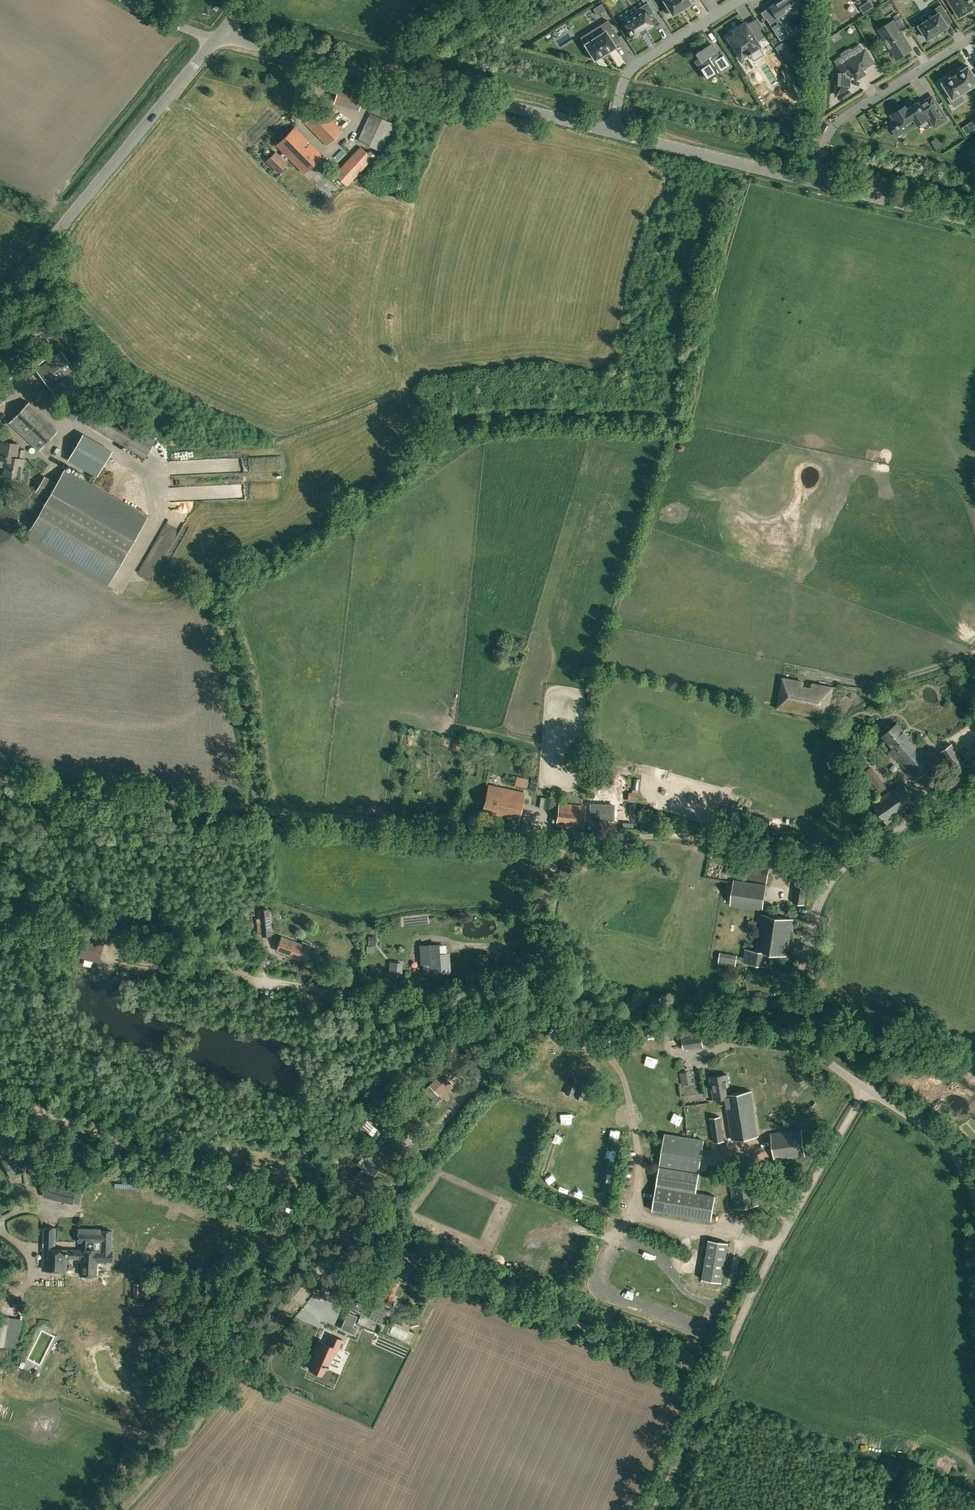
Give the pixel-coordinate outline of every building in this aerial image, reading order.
[(654,12),(657,10),(651,0),(647,0),(654,12)] [(667,6),(664,8),(668,15),(671,13),(672,15),(691,3),(689,0),(663,0),(667,6)] [(768,17),(766,18),(780,40),(789,34),(778,16),(800,2),(800,0),(780,0),(770,6),(764,10),(768,17)] [(874,7),(870,0),(864,4),(868,10),(874,7)] [(960,16),(963,14),(965,16),(973,11),(971,9),(974,6),(971,0),(972,0),(950,0),(960,16)] [(650,20),(647,16),(652,12),(647,3),(641,7),(644,12),(624,24),(628,30),(628,31),(629,33),(630,33),(632,37),(639,33),(640,35),(648,30),(646,28),(648,27),(648,28),(654,24),(651,19),(650,20)] [(920,25),(928,39),(936,34),(937,34),(937,33),(940,31),(940,32),(941,31),(948,26),(943,18),(948,14),(942,4),(932,10),(936,15),(920,25)] [(593,29),(597,36),(585,44),(589,49),(586,51),(591,59),(594,57),(595,59),(602,54),(608,51),(607,51),(615,46),(612,41),(619,37),(608,20),(593,29)] [(911,49),(897,26),(894,21),(889,24),(880,30),(885,38),(886,37),(887,36),(895,48),(894,48),(894,49),(892,50),(897,57),(898,57),(899,57),(911,49)] [(748,55),(749,54),(751,53),(750,51),(758,46),(759,46),(756,41),(764,36),(760,29),(752,34),(746,24),(744,22),(738,26),(737,26),(738,27),(734,29),(734,28),(734,29),(733,29),(736,33),(728,37),(741,57),(747,53),(748,55)] [(787,48),(783,42),(775,47),(779,53),(787,48)] [(715,48),(712,43),(697,52),(700,57),(695,60),(707,79),(712,75),(720,70),(721,72),(723,70),(730,65),(722,52),(721,52),(718,54),(716,51),(717,50),(715,48)] [(857,78),(865,73),(863,68),(873,62),(865,50),(854,56),(853,55),(846,59),(847,61),(838,67),(836,95),(849,86),(850,76),(854,74),(857,78)] [(961,94),(974,85),(974,87),(974,75),(969,67),(970,67),(969,66),(959,72),(959,71),(952,76),(943,82),(948,91),(953,99),(954,98),(961,94)] [(334,101),(359,108),(366,83),(341,76),(334,101)] [(317,89),(331,93),(334,84),(319,80),(317,89)] [(364,99),(385,104),(388,90),(367,85),(364,99)] [(917,122),(918,124),(929,117),(935,126),(947,119),(933,96),(919,104),(918,103),(907,110),(905,106),(892,115),(898,125),(897,125),(898,128),(899,127),(902,132),(917,122)] [(327,145),(342,130),(316,103),(307,111),(313,117),(306,124),(327,145)] [(358,140),(381,151),(394,123),(371,112),(358,140)] [(295,128),(277,145),(284,152),(290,157),(289,158),(304,173),(322,155),(295,128)] [(369,150),(367,152),(361,146),(335,174),(347,185),(372,157),(375,155),(369,150)] [(286,161),(289,158),(290,157),(284,152),(280,156),(276,152),(267,161),(278,172),(288,163),(286,161)] [(52,389),(76,369),(61,351),(37,370),(52,389)] [(87,388),(74,371),(52,389),(64,406),(87,388)] [(60,428),(30,400),(9,422),(39,450),(60,428)] [(89,410),(77,403),(68,416),(80,423),(89,410)] [(145,458),(155,441),(137,430),(99,408),(96,414),(92,421),(89,425),(145,458)] [(0,451),(0,453),(0,459),(6,460),(23,463),(24,458),(23,458),(25,449),(18,448),(19,444),(2,441),(2,443),(0,442),(0,451)] [(97,476),(108,457),(81,441),(69,460),(97,476)] [(23,463),(6,460),(3,476),(20,479),(23,463)] [(38,515),(27,539),(108,586),(147,517),(65,469),(56,484),(44,477),(35,493),(47,500),(38,515)] [(814,683),(814,686),(805,684),(805,681),(785,677),(780,707),(829,716),(834,687),(814,683)] [(896,757),(915,780),(936,763),(912,734),(909,736),(898,723),(891,728),(889,726),(886,726),(882,730),(882,732),(884,735),(883,736),(893,749),(889,752),(895,758),(896,757)] [(968,765),(953,743),(941,752),(956,773),(968,765)] [(493,754),(495,747),(485,745),(484,753),(493,754)] [(852,751),(856,762),(857,765),(862,761),(861,758),(864,758),(861,748),(852,751)] [(865,761),(858,766),(861,771),(868,766),(865,761)] [(864,771),(879,792),(887,787),(872,766),(864,771)] [(514,787),(526,790),(529,779),(517,776),(514,787)] [(887,823),(917,803),(903,782),(873,803),(887,823)] [(523,792),(516,790),(489,784),(482,812),(518,820),(524,792),(523,792)] [(629,792),(628,800),(637,801),(637,793),(632,792),(629,792)] [(544,797),(542,808),(554,810),(556,799),(544,797)] [(586,806),(559,802),(556,826),(583,829),(586,806)] [(593,803),(592,818),(593,818),(614,818),(615,818),(615,804),(593,803)] [(641,815),(641,827),(650,827),(650,815),(641,815)] [(747,856),(744,868),(728,865),(726,873),(767,882),(771,862),(747,856)] [(763,910),(766,885),(734,880),(731,905),(763,910)] [(808,887),(795,885),(792,902),(805,905),(808,887)] [(260,933),(268,932),(267,907),(259,907),(260,933)] [(759,936),(789,940),(793,918),(762,914),(759,936)] [(101,929),(91,926),(89,934),(99,936),(101,929)] [(307,959),(308,956),(311,957),(315,946),(304,941),(302,944),(282,936),(277,950),(300,959),(301,957),(307,959)] [(787,956),(789,940),(759,936),(757,951),(746,949),(744,962),(764,965),(766,952),(787,956)] [(97,960),(102,944),(86,940),(82,956),(97,960)] [(266,947),(259,945),(257,953),(264,955),(266,947)] [(448,954),(444,954),(439,954),(439,945),(421,946),(422,962),(430,962),(431,974),(441,973),(441,971),(449,971),(448,954)] [(170,950),(169,958),(177,959),(178,951),(170,950)] [(720,953),(719,965),(736,967),(738,955),(720,953)] [(403,962),(389,961),(388,976),(402,977),(403,962)] [(705,1046),(702,1033),(682,1036),(684,1050),(705,1046)] [(439,1094),(452,1082),(448,1078),(451,1074),(447,1069),(424,1090),(435,1103),(441,1097),(439,1094)] [(680,1073),(682,1085),(691,1084),(689,1072),(680,1073)] [(726,1098),(729,1117),(732,1139),(759,1135),(755,1113),(751,1090),(730,1094),(727,1074),(710,1077),(714,1100),(726,1098)] [(726,1140),(721,1116),(710,1118),(713,1142),(726,1140)] [(373,1137),(368,1143),(372,1146),(377,1141),(381,1144),(390,1132),(385,1127),(375,1139),(373,1137)] [(775,1159),(805,1155),(801,1130),(771,1134),(775,1159)] [(712,1220),(716,1196),(696,1193),(705,1140),(688,1138),(665,1134),(653,1210),(712,1220)] [(383,1163),(368,1151),(358,1163),(373,1175),(383,1163)] [(20,1168),(16,1160),(5,1166),(9,1174),(20,1168)] [(287,1172),(281,1170),(279,1177),(276,1175),(272,1173),(269,1182),(282,1186),(287,1172)] [(759,1204),(754,1174),(730,1178),(735,1208),(759,1204)] [(68,1188),(65,1201),(72,1203),(76,1190),(68,1188)] [(112,1231),(101,1230),(101,1234),(79,1233),(79,1241),(81,1241),(80,1249),(55,1248),(56,1227),(43,1227),(42,1259),(44,1259),(44,1269),(67,1270),(67,1257),(81,1258),(80,1274),(97,1275),(97,1261),(112,1262),(112,1250),(112,1231)] [(729,1242),(708,1239),(702,1279),(722,1283),(729,1242)] [(406,1283),(393,1277),(381,1303),(376,1300),(369,1318),(382,1323),(394,1294),(400,1296),(406,1283)] [(129,1295),(134,1295),(133,1296),(142,1297),(142,1283),(134,1283),(129,1283),(129,1295)] [(369,1300),(373,1293),(366,1289),(361,1297),(369,1300)] [(357,1301),(354,1309),(364,1313),(368,1305),(357,1301)] [(4,1346),(8,1316),(0,1315),(0,1345),(4,1346)] [(344,1319),(341,1326),(354,1332),(357,1325),(353,1323),(344,1319)] [(394,1325),(391,1333),(406,1341),(410,1333),(394,1325)] [(316,1350),(309,1368),(314,1370),(321,1373),(324,1365),(327,1366),(328,1367),(329,1365),(328,1365),(327,1364),(331,1356),(335,1348),(338,1349),(339,1347),(340,1347),(341,1347),(343,1343),(342,1342),(344,1340),(330,1335),(327,1343),(319,1340),(315,1349),(316,1350)] [(336,1367),(334,1379),(344,1382),(346,1369),(336,1367)]
